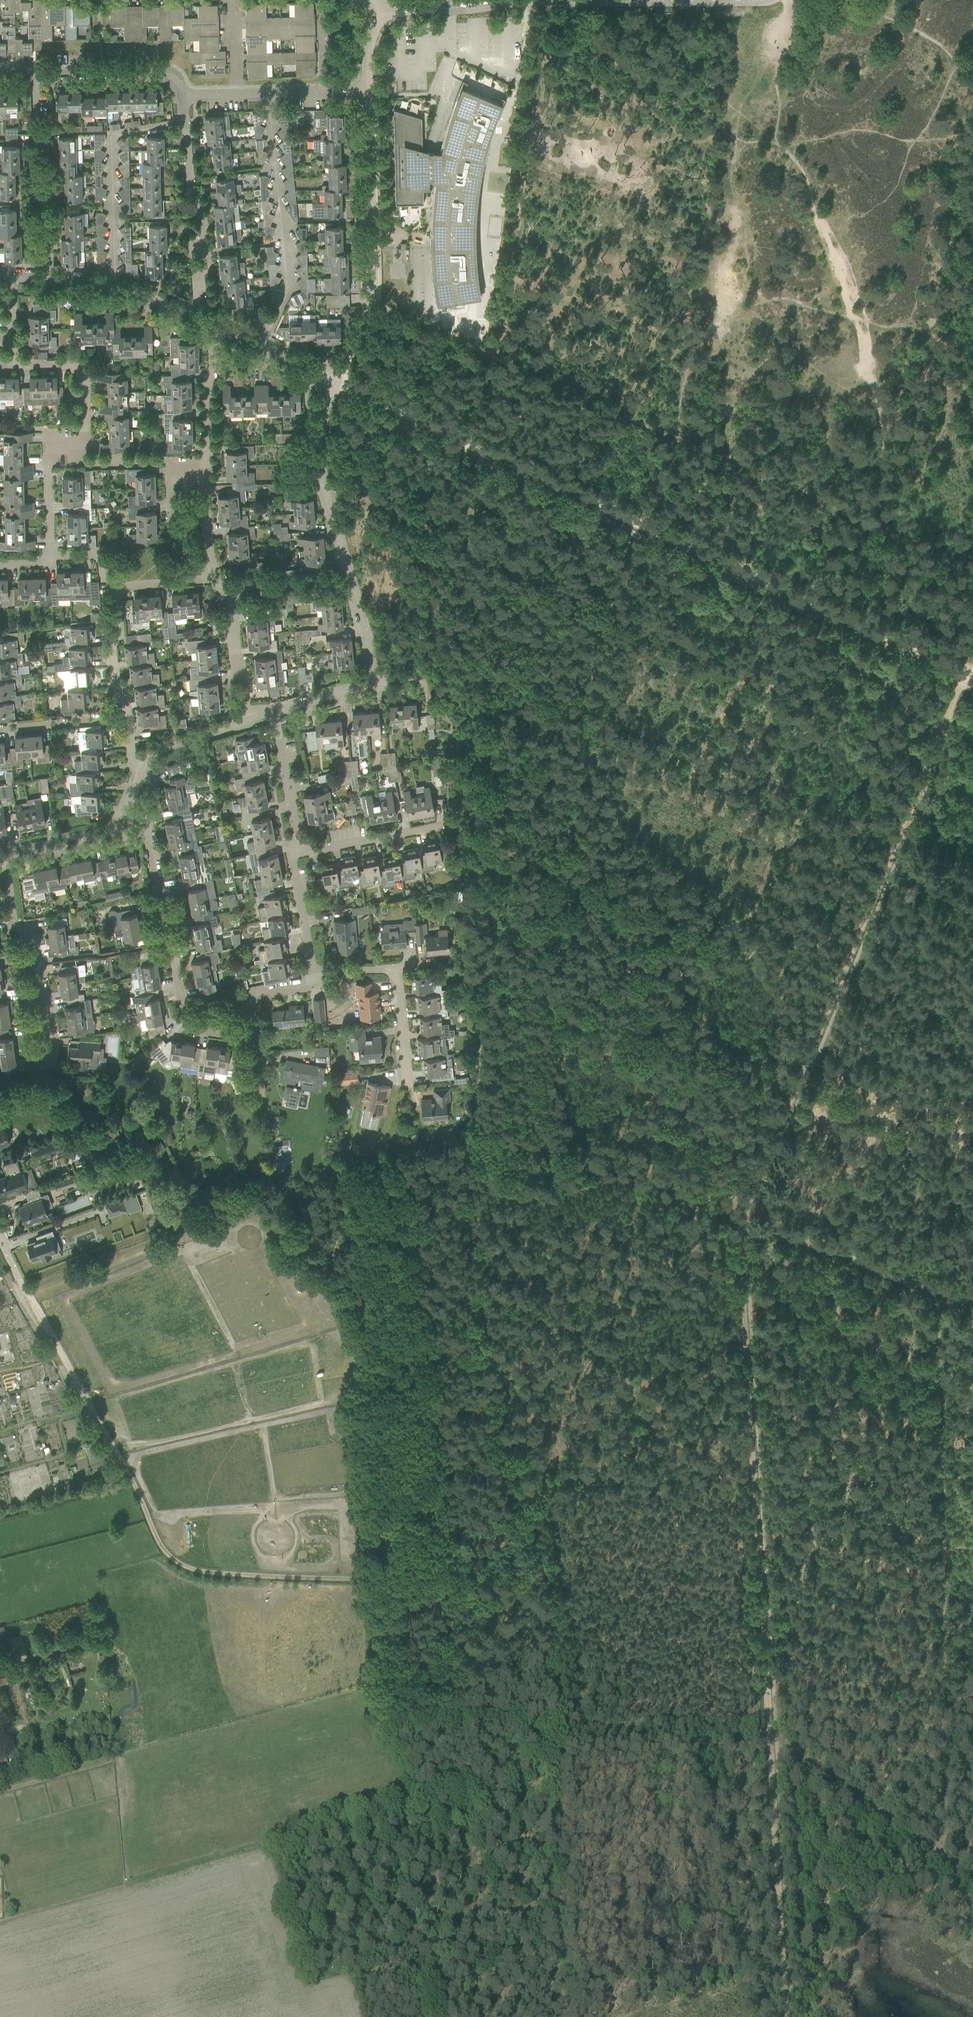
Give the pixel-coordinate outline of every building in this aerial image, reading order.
[(1,1),(1,18),(9,17),(14,17),(14,12),(14,0),(0,0),(0,1),(1,1)] [(14,12),(21,12),(21,9),(27,9),(28,25),(41,25),(40,4),(40,0),(14,0),(14,12)] [(47,4),(40,4),(41,25),(41,41),(52,41),(52,25),(65,25),(65,8),(65,2),(47,2),(47,4)] [(294,17),(280,17),(280,28),(312,27),(312,20),(313,20),(313,2),(294,3),(294,17)] [(280,28),(280,17),(265,17),(265,4),(246,4),(246,21),(247,21),(248,29),(280,28)] [(198,17),(184,18),(184,25),(183,25),(183,29),(216,28),(216,21),(217,21),(217,5),(198,5),(198,17)] [(72,7),(65,8),(65,25),(65,40),(77,40),(76,25),(90,25),(89,6),(72,6),(72,7)] [(159,25),(159,6),(142,7),(142,8),(134,8),(135,41),(146,41),(146,26),(159,25)] [(183,6),(166,6),(166,7),(159,8),(159,6),(159,25),(159,40),(171,40),(170,25),(183,25),(184,25),(184,18),(183,6)] [(135,41),(134,8),(127,8),(127,7),(109,7),(110,27),(124,26),(124,41),(135,41)] [(6,57),(6,51),(9,51),(9,53),(15,52),(15,50),(15,39),(14,26),(14,25),(9,25),(1,26),(2,42),(0,42),(0,57),(6,57)] [(22,38),(15,39),(15,61),(24,61),(24,54),(32,54),(32,49),(41,49),(41,41),(41,25),(28,25),(28,41),(22,41),(22,38)] [(312,35),(312,27),(280,28),(280,39),(295,39),(295,51),(295,52),(313,51),(313,52),(314,52),(314,35),(312,35)] [(216,28),(183,29),(184,40),(198,40),(199,51),(218,51),(218,35),(216,36),(216,28)] [(280,28),(248,29),(248,36),(246,36),(247,54),(248,54),(248,53),(266,53),(266,52),(266,40),(280,39),(280,28)] [(223,51),(218,51),(199,51),(190,51),(190,63),(205,63),(205,75),(225,74),(224,58),(223,58),(223,51)] [(295,51),(281,52),(281,64),(295,63),(296,77),(315,76),(314,59),(313,59),(313,52),(313,51),(295,52),(295,51)] [(248,53),(248,54),(248,61),(247,61),(247,78),(267,78),(266,64),(281,64),(281,52),(266,52),(266,53),(248,53)] [(423,187),(428,187),(428,188),(429,188),(429,181),(433,181),(433,182),(434,182),(434,180),(438,180),(435,200),(434,219),(434,239),(434,260),(436,282),(439,302),(478,295),(475,276),(473,257),(473,237),(473,216),(475,197),(478,178),(483,155),(488,136),(495,116),(498,118),(498,119),(506,100),(502,98),(499,104),(464,89),(467,82),(462,80),(459,88),(456,94),(454,102),(455,101),(458,103),(452,118),(447,138),(442,155),(433,153),(433,152),(432,151),(432,153),(428,152),(428,151),(427,151),(427,152),(422,151),(421,118),(393,109),(395,205),(423,204),(423,187)] [(131,91),(118,92),(118,109),(131,109),(131,91)] [(143,91),(131,91),(131,109),(144,108),(143,91)] [(157,108),(157,114),(163,114),(163,102),(157,102),(157,91),(143,91),(144,108),(157,108)] [(118,92),(105,92),(105,97),(106,97),(106,109),(107,109),(118,109),(118,92)] [(69,110),(68,93),(55,93),(55,104),(50,104),(50,116),(56,116),(56,111),(69,110)] [(81,97),(81,93),(68,93),(69,110),(80,110),(81,110),(81,97)] [(4,111),(5,118),(9,118),(9,111),(18,111),(18,110),(21,110),(21,104),(18,104),(17,94),(4,94),(4,111)] [(81,110),(80,110),(81,115),(94,114),(93,97),(81,97),(81,110)] [(105,97),(93,97),(94,114),(107,114),(107,109),(106,109),(106,97),(105,97)] [(412,101),(410,109),(418,111),(420,103),(412,101)] [(294,110),(286,110),(286,111),(287,115),(287,118),(287,120),(295,120),(295,110),(294,110)] [(324,110),(314,110),(314,127),(327,127),(344,126),(344,113),(333,114),(330,112),(327,114),(324,114),(324,110)] [(253,126),(260,125),(264,115),(258,113),(252,113),(253,126)] [(287,115),(281,116),(276,119),(282,129),(288,128),(288,125),(287,120),(287,118),(287,115)] [(230,129),(229,123),(223,124),(222,116),(205,118),(206,131),(229,129),(230,129)] [(260,125),(253,126),(255,138),(261,138),(265,127),(260,125)] [(344,126),(327,127),(327,134),(320,135),(320,139),(340,139),(340,140),(344,139),(344,126)] [(288,128),(282,129),(277,132),(283,141),(289,141),(288,128)] [(229,129),(206,131),(207,144),(212,143),(230,141),(229,129)] [(94,149),(100,149),(105,139),(105,134),(94,134),(94,149)] [(76,150),(76,147),(75,137),(58,137),(59,150),(76,150)] [(141,150),(142,150),(165,149),(164,149),(164,137),(146,137),(147,150),(141,150)] [(129,150),(128,148),(128,138),(122,138),(117,141),(122,151),(129,150)] [(261,138),(255,138),(256,151),(262,150),(266,140),(261,138)] [(340,139),(320,139),(316,140),(314,140),(314,153),(323,153),(323,152),(340,152),(340,140),(340,139)] [(236,140),(230,141),(212,143),(213,155),(230,153),(229,146),(236,145),(236,140)] [(289,141),(283,141),(279,144),(285,154),(291,153),(289,141)] [(2,152),(0,152),(0,160),(2,160),(2,159),(19,159),(19,146),(1,146),(2,152)] [(105,152),(100,149),(94,149),(94,162),(100,162),(105,152)] [(165,150),(165,149),(142,150),(141,150),(141,162),(137,163),(147,163),(159,162),(159,163),(164,163),(164,161),(166,161),(166,154),(164,154),(164,150),(165,150)] [(76,150),(59,150),(59,163),(76,162),(82,162),(82,150),(76,150)] [(129,150),(122,151),(117,154),(123,163),(129,163),(129,150)] [(262,150),(256,151),(257,163),(263,163),(268,152),(262,150)] [(237,152),(230,153),(213,155),(215,168),(231,166),(230,158),(237,158),(237,152)] [(323,152),(323,153),(323,160),(316,160),(316,165),(323,165),(323,166),(328,165),(340,164),(340,152),(323,152)] [(291,153),(285,154),(280,157),(286,166),(292,166),(291,153)] [(2,160),(2,167),(0,167),(0,172),(14,172),(19,172),(19,159),(2,159),(2,160)] [(76,162),(59,163),(59,175),(76,175),(76,174),(76,162)] [(106,165),(100,162),(94,162),(95,174),(101,174),(106,165)] [(138,175),(161,175),(160,175),(159,163),(159,162),(147,163),(137,163),(142,163),(143,175),(138,175)] [(129,163),(123,163),(117,166),(123,176),(129,176),(129,163)] [(328,165),(328,173),(321,173),(321,178),(328,178),(328,177),(345,177),(345,164),(340,164),(328,165)] [(292,166),(286,166),(281,170),(287,179),(293,178),(292,166)] [(15,184),(14,172),(0,172),(0,185),(15,184)] [(81,174),(76,174),(76,175),(59,175),(59,176),(64,176),(64,188),(81,187),(81,174)] [(101,174),(95,174),(95,187),(101,187),(106,177),(101,174)] [(161,175),(138,175),(138,176),(143,175),(143,188),(138,188),(160,188),(160,175),(161,175)] [(129,176),(123,176),(118,179),(123,188),(129,188),(129,176)] [(265,176),(259,176),(260,189),(266,188),(270,178),(265,176)] [(328,177),(328,178),(328,185),(321,185),(322,189),(322,190),(341,189),(341,190),(346,190),(345,177),(328,177)] [(233,178),(216,180),(217,193),(234,191),(234,192),(241,191),(240,184),(234,185),(233,178)] [(293,178),(287,179),(282,182),(288,191),(295,191),(293,178)] [(15,197),(15,184),(0,185),(0,198),(15,197)] [(81,187),(64,188),(65,201),(82,200),(81,187)] [(106,190),(101,187),(95,187),(95,200),(101,200),(106,190)] [(129,188),(123,188),(118,191),(124,201),(130,201),(129,188)] [(160,188),(138,188),(143,188),(143,200),(138,200),(138,201),(160,200),(160,188)] [(266,188),(260,189),(261,201),(267,200),(271,190),(266,188)] [(322,190),(322,189),(317,189),(317,195),(324,195),(324,202),(324,203),(341,202),(341,190),(341,189),(322,190)] [(235,199),(234,192),(234,191),(217,193),(218,205),(219,205),(231,204),(231,205),(236,204),(242,203),(242,199),(235,199)] [(295,191),(288,191),(284,195),(290,204),(296,203),(295,191)] [(160,200),(138,201),(143,201),(144,214),(153,213),(153,217),(161,217),(161,213),(164,213),(163,200),(164,200),(160,200)] [(267,200),(261,201),(262,214),(269,213),(273,203),(267,200)] [(130,201),(124,201),(118,204),(124,214),(130,213),(130,201)] [(317,202),(312,202),(312,203),(312,218),(324,218),(324,215),(341,215),(341,202),(324,203),(324,202),(317,202)] [(296,203),(290,204),(285,207),(291,216),(297,216),(296,203)] [(219,205),(218,205),(214,205),(215,219),(239,216),(238,212),(231,213),(231,205),(231,204),(219,205)] [(16,223),(15,209),(9,209),(9,205),(0,205),(0,223),(16,223)] [(82,225),(82,212),(65,213),(65,226),(82,225)] [(96,225),(102,225),(107,215),(102,212),(96,212),(96,225)] [(274,215),(269,213),(262,214),(264,226),(270,225),(274,215)] [(239,216),(215,219),(216,231),(233,229),(240,228),(239,216)] [(153,221),(153,225),(149,225),(149,238),(166,238),(166,221),(153,221)] [(16,235),(16,234),(16,223),(0,223),(0,235),(16,235)] [(325,233),(318,233),(318,240),(318,241),(325,241),(325,240),(342,240),(342,227),(332,227),(332,223),(325,223),(325,233)] [(62,230),(62,238),(66,238),(78,238),(83,238),(82,225),(65,226),(65,230),(62,230)] [(107,228),(102,225),(96,225),(96,238),(102,237),(107,228)] [(270,225),(264,226),(265,239),(271,238),(275,228),(270,225)] [(131,239),(130,226),(124,226),(119,229),(125,239),(131,239)] [(240,228),(233,229),(216,231),(218,244),(235,242),(234,241),(238,240),(241,237),(240,228)] [(299,229),(295,231),(300,241),(306,241),(306,233),(306,228),(302,228),(300,228),(299,229)] [(16,234),(16,235),(0,235),(0,240),(4,240),(4,248),(21,247),(21,234),(16,234)] [(108,240),(102,237),(96,238),(96,250),(102,250),(108,240)] [(66,238),(62,238),(61,238),(61,251),(78,251),(78,238),(66,238)] [(166,238),(149,238),(149,250),(149,251),(162,250),(162,251),(166,251),(166,238)] [(131,239),(125,239),(119,242),(125,252),(131,251),(131,239)] [(325,248),(318,248),(319,253),(330,253),(342,253),(342,252),(342,240),(343,240),(342,240),(325,240),(325,241),(325,248)] [(306,241),(300,241),(295,244),(301,254),(307,253),(306,241)] [(4,248),(0,248),(0,252),(4,252),(4,261),(21,260),(21,247),(4,248)] [(102,250),(96,250),(97,263),(103,263),(108,253),(102,250)] [(149,251),(149,250),(144,250),(145,264),(162,264),(162,251),(162,250),(149,251)] [(78,254),(78,251),(61,251),(61,264),(79,264),(78,254)] [(131,251),(125,252),(120,254),(125,264),(131,264),(131,251)] [(268,264),(274,263),(278,253),(272,251),(266,251),(268,264)] [(330,253),(330,254),(330,261),(324,261),(324,266),(347,265),(347,252),(342,252),(342,253),(330,253)] [(307,253),(301,254),(296,257),(301,266),(307,266),(307,253)] [(236,254),(229,255),(219,256),(220,269),(237,267),(244,267),(244,262),(237,263),(236,254)] [(274,263),(268,264),(269,276),(275,276),(279,266),(274,263)] [(137,264),(131,264),(125,264),(125,272),(138,277),(137,264)] [(162,276),(162,264),(145,264),(145,277),(162,276)] [(347,265),(324,266),(324,270),(331,270),(331,278),(348,278),(349,278),(349,277),(348,277),(347,265)] [(307,266),(301,266),(296,269),(301,279),(307,279),(307,266)] [(237,267),(220,269),(221,282),(226,281),(245,279),(245,278),(244,267),(237,267)] [(280,278),(275,276),(269,276),(270,289),(276,288),(280,278)] [(250,278),(245,278),(245,279),(226,281),(228,294),(245,292),(245,291),(244,284),(251,283),(250,278)] [(331,278),(324,278),(324,291),(338,291),(348,291),(348,278),(331,278)] [(307,279),(301,279),(296,282),(301,291),(308,291),(307,279)] [(282,291),(276,288),(270,289),(271,302),(277,301),(282,291)] [(245,292),(228,294),(226,294),(227,302),(228,301),(229,306),(235,306),(235,310),(246,309),(245,305),(246,305),(245,296),(252,296),(251,291),(245,291),(245,292)] [(308,291),(301,291),(296,294),(301,305),(302,304),(308,301),(308,291)] [(301,305),(296,294),(291,296),(287,303),(296,307),(297,307),(301,305)] [(28,316),(28,329),(48,329),(47,322),(56,322),(55,310),(46,310),(46,303),(33,304),(33,310),(42,310),(42,316),(28,316)] [(113,349),(113,327),(113,313),(106,313),(106,323),(94,323),(94,342),(106,341),(106,349),(113,349)] [(94,342),(94,323),(81,323),(81,314),(74,314),(75,341),(81,341),(81,342),(94,342)] [(302,321),(302,340),(302,338),(314,338),(315,338),(314,319),(314,315),(314,314),(309,314),(309,321),(302,321)] [(302,321),(302,315),(297,315),(297,322),(289,322),(289,327),(279,327),(276,333),(285,336),(285,339),(294,339),(295,340),(302,340),(301,321),(302,321)] [(314,319),(315,338),(314,338),(314,343),(327,343),(327,344),(327,326),(326,326),(319,326),(319,319),(314,319)] [(331,319),(326,319),(326,326),(327,326),(327,344),(327,343),(340,342),(340,332),(342,332),(342,326),(340,326),(340,325),(332,325),(331,319)] [(151,335),(151,333),(151,327),(151,326),(144,326),(144,336),(132,336),(133,355),(146,354),(146,353),(152,353),(151,336),(151,335)] [(119,327),(113,327),(113,349),(113,354),(120,354),(120,355),(133,355),(132,336),(120,336),(119,327)] [(48,329),(28,329),(29,343),(43,342),(43,348),(56,348),(56,337),(51,337),(50,329),(48,329)] [(178,356),(198,356),(197,343),(183,343),(183,337),(170,337),(170,356),(178,356)] [(198,356),(178,356),(178,364),(170,364),(171,375),(176,375),(184,375),(184,369),(198,369),(198,356)] [(114,373),(108,373),(107,373),(98,373),(98,380),(108,380),(108,392),(127,392),(127,379),(126,379),(125,372),(114,373)] [(171,375),(163,375),(163,387),(170,387),(170,395),(191,394),(190,381),(176,381),(176,375),(171,375)] [(30,391),(24,391),(24,404),(36,404),(36,396),(43,396),(43,376),(30,377),(30,391)] [(56,376),(43,376),(43,396),(51,395),(51,404),(63,403),(62,390),(56,390),(56,376)] [(24,404),(24,391),(18,391),(18,377),(5,377),(5,396),(5,404),(13,404),(13,405),(24,404)] [(280,413),(285,413),(293,413),(293,412),(300,411),(299,384),(292,384),(292,394),(280,395),(280,413)] [(261,412),(261,385),(254,385),(254,395),(242,395),(242,414),(255,414),(255,413),(261,412)] [(280,413),(280,395),(267,395),(267,385),(261,385),(261,412),(267,412),(267,413),(280,413)] [(242,414),(242,395),(230,396),(229,386),(222,386),(223,413),(229,413),(229,414),(242,414)] [(127,392),(108,392),(109,404),(99,405),(99,411),(126,411),(126,405),(127,405),(127,392)] [(170,395),(163,395),(164,414),(177,413),(176,408),(191,407),(191,394),(170,395)] [(126,411),(99,411),(99,418),(109,418),(109,430),(128,430),(128,416),(126,416),(126,411)] [(177,419),(177,413),(164,414),(164,425),(164,433),(172,433),(191,432),(191,419),(177,419)] [(128,430),(109,430),(110,442),(100,443),(100,450),(127,449),(127,443),(128,443),(128,430)] [(191,432),(172,433),(172,440),(164,440),(165,452),(178,452),(178,446),(192,445),(191,432)] [(0,433),(0,441),(4,441),(4,453),(22,452),(22,440),(32,440),(31,433),(0,433)] [(253,446),(250,446),(240,446),(240,452),(226,452),(226,465),(245,465),(245,457),(254,457),(253,446)] [(22,452),(4,453),(4,465),(4,466),(5,466),(5,472),(32,471),(32,464),(22,465),(22,452)] [(245,465),(226,465),(227,478),(241,478),(241,484),(253,484),(253,472),(246,472),(245,465)] [(136,488),(155,488),(154,474),(140,475),(140,469),(127,469),(127,481),(136,480),(136,488)] [(63,490),(82,489),(81,482),(90,482),(90,470),(77,470),(77,476),(62,477),(63,490)] [(5,478),(4,478),(5,491),(23,490),(23,478),(32,478),(32,471),(5,472),(5,478)] [(218,497),(219,510),(238,508),(237,501),(245,500),(244,489),(254,488),(253,484),(241,484),(241,488),(231,489),(232,495),(218,497)] [(155,488),(136,488),(136,495),(128,496),(128,507),(141,507),(140,501),(155,501),(155,488)] [(82,497),(82,489),(63,490),(63,503),(77,503),(77,509),(81,509),(81,508),(90,508),(90,497),(82,497)] [(23,490),(5,491),(5,503),(5,504),(6,504),(6,510),(33,509),(33,502),(23,503),(23,490)] [(293,506),(293,513),(313,511),(312,498),(287,501),(288,507),(293,506)] [(141,507),(128,507),(128,519),(136,518),(136,526),(156,526),(155,512),(141,513),(141,507)] [(81,508),(81,509),(81,514),(67,515),(68,528),(86,527),(86,520),(95,520),(94,508),(90,508),(81,508)] [(219,510),(220,523),(235,522),(235,528),(241,527),(248,527),(247,515),(239,516),(238,508),(219,510)] [(6,516),(5,516),(6,529),(24,528),(23,516),(33,516),(33,509),(6,510),(6,516)] [(314,524),(313,511),(293,513),(294,520),(289,520),(290,527),(314,524)] [(156,526),(136,526),(136,533),(129,533),(129,546),(141,545),(141,539),(156,539),(156,526)] [(254,526),(248,527),(241,527),(241,533),(227,534),(228,547),(248,545),(247,538),(255,537),(254,526)] [(274,534),(288,533),(287,526),(273,527),(274,534)] [(87,534),(86,527),(68,528),(68,541),(82,540),(82,547),(95,546),(95,534),(87,534)] [(24,528),(6,529),(6,542),(7,542),(7,548),(34,547),(34,540),(24,541),(24,528)] [(303,544),(304,550),(323,549),(322,536),(298,538),(298,544),(303,544)] [(249,553),(248,545),(228,547),(230,560),(244,559),(244,565),(257,564),(257,562),(256,552),(249,553)] [(325,562),(323,549),(304,550),(299,551),(300,564),(301,564),(302,569),(313,568),(313,563),(325,562)] [(284,576),(283,566),(283,557),(276,558),(277,576),(284,576)] [(57,586),(51,586),(51,592),(51,604),(56,604),(57,603),(57,599),(70,599),(70,572),(56,572),(57,586)] [(83,572),(70,572),(70,599),(89,599),(89,604),(100,604),(98,585),(83,586),(83,572)] [(45,577),(32,578),(32,597),(39,597),(39,605),(51,604),(51,592),(45,592),(45,577)] [(0,578),(0,598),(1,598),(1,606),(13,605),(13,592),(7,592),(7,578),(0,578)] [(19,592),(13,592),(13,605),(25,605),(25,597),(32,597),(32,578),(18,578),(19,592)] [(198,592),(185,593),(187,613),(187,618),(203,616),(202,608),(199,608),(198,592)] [(180,618),(187,618),(187,613),(185,593),(172,594),(174,619),(180,618)] [(291,602),(310,600),(309,594),(291,595),(290,595),(291,602)] [(160,595),(147,596),(149,616),(155,616),(156,620),(162,620),(163,639),(170,639),(169,625),(168,616),(162,617),(160,595)] [(132,614),(133,623),(150,621),(149,616),(147,596),(134,598),(135,614),(132,614)] [(316,607),(317,616),(322,616),(342,614),(341,601),(321,603),(321,599),(312,600),(313,607),(316,607)] [(247,621),(248,634),(267,633),(275,632),(274,613),(256,614),(257,618),(261,618),(261,620),(247,621)] [(343,627),(342,614),(322,616),(322,623),(318,623),(318,629),(343,627)] [(64,641),(43,643),(43,651),(65,648),(65,649),(68,649),(68,648),(78,647),(77,641),(93,640),(93,639),(92,639),(92,637),(93,637),(92,631),(91,625),(92,625),(90,625),(71,627),(70,627),(71,627),(72,635),(64,635),(64,641)] [(202,629),(188,630),(188,633),(189,637),(203,636),(202,629)] [(9,654),(18,653),(18,652),(17,653),(16,645),(25,644),(24,631),(10,633),(10,639),(0,640),(0,655),(9,654)] [(150,633),(136,635),(137,642),(151,640),(150,633)] [(248,634),(249,647),(263,646),(264,652),(268,652),(277,651),(276,639),(268,640),(267,633),(248,634)] [(331,646),(332,653),(352,651),(351,638),(326,641),(326,647),(331,646)] [(196,652),(197,659),(216,658),(215,645),(201,646),(200,640),(187,641),(188,653),(196,652)] [(125,661),(125,662),(141,660),(141,666),(151,665),(155,665),(154,652),(146,653),(145,645),(146,645),(124,647),(125,647),(125,653),(125,659),(126,659),(126,661),(125,661)] [(53,663),(53,664),(53,670),(63,669),(63,670),(70,669),(76,669),(76,668),(75,662),(91,661),(91,660),(90,660),(90,658),(91,658),(90,653),(89,653),(89,647),(90,647),(90,646),(78,647),(68,648),(68,649),(69,648),(70,656),(62,657),(62,662),(53,663)] [(254,659),(256,672),(281,670),(280,662),(282,662),(281,651),(277,651),(268,652),(268,658),(254,659)] [(353,664),(352,651),(332,653),(327,653),(328,666),(332,666),(332,670),(342,669),(341,665),(353,664)] [(7,675),(17,674),(16,674),(15,666),(24,666),(22,653),(18,653),(9,654),(9,660),(0,661),(0,676),(7,675)] [(190,668),(191,679),(202,678),(204,678),(203,672),(217,671),(216,658),(197,659),(197,667),(190,668)] [(130,682),(145,681),(146,687),(156,686),(160,686),(159,673),(150,673),(150,666),(151,666),(151,665),(141,666),(129,667),(129,668),(130,668),(130,674),(129,674),(130,680),(131,680),(131,682),(130,682)] [(63,678),(64,691),(67,690),(78,689),(78,683),(93,682),(93,681),(92,681),(92,679),(93,679),(92,674),(91,674),(91,668),(92,668),(92,667),(76,668),(76,669),(70,669),(70,670),(71,669),(72,677),(63,678)] [(256,672),(257,685),(271,684),(271,690),(278,689),(284,689),(283,669),(281,670),(256,672)] [(7,696),(16,695),(15,695),(14,687),(22,687),(22,677),(21,674),(17,674),(7,675),(8,681),(0,682),(0,697),(7,696)] [(312,674),(302,675),(298,675),(299,682),(304,682),(313,681),(312,674)] [(198,695),(198,697),(218,696),(216,683),(202,684),(202,678),(191,679),(189,679),(190,691),(189,693),(198,695)] [(135,702),(135,703),(150,702),(151,708),(158,707),(165,706),(164,693),(155,694),(155,687),(156,686),(146,687),(134,688),(134,689),(135,688),(135,694),(134,695),(135,700),(136,700),(136,702),(135,702)] [(61,699),(61,703),(62,712),(75,711),(74,705),(90,703),(89,703),(89,701),(90,701),(89,695),(88,695),(88,689),(89,689),(89,688),(78,689),(67,690),(67,691),(68,691),(69,698),(61,699)] [(20,699),(20,695),(16,695),(7,696),(7,702),(0,703),(0,718),(15,717),(15,716),(14,716),(13,709),(21,708),(20,699)] [(209,720),(209,716),(205,716),(205,710),(219,709),(218,696),(198,697),(199,705),(191,706),(192,717),(199,717),(200,723),(209,720)] [(415,703),(402,704),(404,724),(411,723),(412,730),(418,729),(415,703)] [(404,724),(402,704),(389,705),(392,731),(398,731),(397,725),(404,724)] [(137,723),(137,724),(153,722),(153,729),(166,728),(165,714),(157,715),(157,708),(158,708),(158,707),(151,708),(136,709),(136,710),(137,709),(137,715),(136,716),(137,721),(138,721),(138,723),(137,723)] [(378,712),(365,713),(367,732),(374,732),(374,738),(380,737),(378,712)] [(365,713),(352,714),(354,740),(361,739),(360,733),(367,732),(365,713)] [(432,714),(426,715),(425,715),(427,729),(434,728),(432,714)] [(341,720),(328,721),(329,740),(336,740),(337,746),(343,746),(341,720)] [(315,730),(307,731),(309,749),(323,747),(323,741),(329,740),(328,721),(315,722),(315,730)] [(88,730),(77,731),(79,752),(92,751),(92,745),(108,744),(108,743),(107,743),(106,741),(107,741),(107,735),(106,735),(105,729),(106,729),(101,729),(88,730)] [(41,734),(28,736),(30,755),(37,754),(38,762),(49,761),(48,748),(42,749),(41,734)] [(10,751),(10,755),(11,764),(23,763),(22,755),(30,755),(28,736),(15,737),(16,751),(10,751)] [(246,757),(266,754),(263,741),(249,744),(248,738),(235,740),(239,759),(246,757)] [(0,742),(0,768),(0,770),(12,769),(11,764),(10,755),(5,756),(3,742),(0,742)] [(82,760),(74,761),(75,774),(88,772),(88,766),(104,765),(103,764),(102,762),(103,762),(103,757),(102,757),(101,751),(102,751),(102,750),(92,751),(79,752),(79,753),(81,753),(82,760)] [(266,754),(246,757),(248,765),(240,766),(242,777),(242,778),(247,777),(255,776),(254,769),(268,767),(266,754)] [(441,775),(438,757),(431,759),(434,776),(441,775)] [(399,766),(395,766),(392,767),(395,781),(401,780),(399,766)] [(389,768),(386,768),(388,782),(395,781),(392,767),(389,768)] [(77,782),(69,782),(70,795),(83,794),(83,788),(99,787),(98,786),(97,784),(98,784),(98,778),(97,778),(96,772),(97,772),(88,772),(75,774),(76,774),(77,782)] [(318,775),(319,782),(333,779),(331,773),(318,775)] [(356,775),(352,776),(349,777),(351,783),(352,790),(359,788),(356,775)] [(184,780),(183,776),(165,779),(166,786),(165,786),(167,797),(183,794),(189,793),(195,792),(194,786),(197,781),(188,776),(186,780),(184,780)] [(242,778),(242,777),(235,779),(237,791),(245,789),(247,796),(265,793),(263,780),(248,782),(247,777),(242,778)] [(345,778),(345,777),(336,779),(337,786),(351,783),(349,777),(345,778)] [(5,785),(7,798),(14,797),(11,784),(5,785)] [(434,812),(432,803),(429,787),(423,788),(423,786),(415,787),(417,796),(417,795),(421,815),(434,812)] [(329,791),(313,794),(303,796),(306,808),(325,805),(323,798),(330,797),(329,791)] [(386,799),(379,800),(383,819),(396,817),(391,791),(385,792),(386,799)] [(417,795),(417,796),(411,797),(409,791),(403,792),(408,817),(421,815),(417,795)] [(83,794),(70,795),(70,796),(71,796),(71,804),(74,803),(75,816),(88,815),(88,809),(103,807),(102,807),(102,805),(103,805),(103,799),(102,799),(101,793),(102,793),(102,792),(83,794)] [(189,793),(183,794),(167,797),(169,809),(175,808),(176,814),(190,811),(188,805),(190,805),(191,803),(189,793)] [(265,793),(247,796),(238,798),(242,817),(255,814),(254,808),(267,806),(265,793)] [(379,800),(373,801),(371,795),(360,797),(363,814),(369,813),(370,822),(383,819),(379,800)] [(27,800),(27,802),(28,807),(33,826),(45,824),(40,799),(35,801),(34,798),(27,800)] [(356,813),(355,803),(354,799),(343,801),(346,815),(356,813)] [(26,830),(33,828),(33,826),(28,807),(27,802),(15,805),(20,829),(26,828),(26,830)] [(325,805),(306,808),(308,821),(323,818),(324,822),(331,821),(330,817),(334,816),(331,804),(325,805)] [(170,815),(171,821),(164,822),(167,834),(193,828),(194,828),(190,811),(176,814),(170,815)] [(255,814),(242,817),(244,828),(252,826),(254,834),(272,830),(270,817),(256,820),(255,814)] [(197,846),(193,828),(167,834),(169,845),(175,844),(176,850),(183,849),(197,846)] [(272,830),(254,834),(255,841),(247,842),(249,854),(262,851),(261,846),(275,843),(272,830)] [(425,857),(420,858),(419,858),(421,869),(422,872),(435,869),(433,862),(448,859),(447,847),(444,847),(439,848),(437,839),(423,842),(425,857)] [(183,849),(184,854),(178,856),(180,867),(197,864),(203,863),(202,853),(201,853),(200,845),(197,846),(183,849)] [(406,866),(400,867),(401,877),(402,880),(415,877),(414,870),(421,869),(419,858),(420,858),(418,847),(403,850),(406,866)] [(262,851),(249,854),(253,872),(261,871),(279,867),(277,854),(263,857),(262,851)] [(126,853),(114,855),(119,878),(130,875),(129,873),(139,871),(135,852),(128,853),(129,855),(126,855),(126,853)] [(108,855),(108,857),(103,858),(104,864),(98,865),(100,876),(101,879),(107,877),(108,880),(119,878),(114,855),(114,853),(108,855)] [(343,873),(337,874),(337,875),(339,885),(338,885),(339,888),(352,885),(351,878),(358,877),(359,877),(358,874),(359,874),(355,855),(340,858),(343,873)] [(364,873),(359,874),(358,874),(359,877),(358,877),(360,888),(374,885),(372,878),(380,877),(380,875),(376,855),(362,858),(364,873)] [(386,873),(380,875),(380,877),(382,887),(395,885),(394,878),(401,877),(400,867),(398,855),(383,858),(386,873)] [(100,876),(98,865),(98,862),(92,863),(91,858),(79,860),(84,882),(95,879),(94,877),(100,876)] [(84,882),(79,860),(68,863),(68,866),(69,869),(63,870),(65,880),(66,883),(66,884),(72,882),(72,879),(76,878),(78,884),(84,883),(84,882)] [(197,864),(180,867),(183,879),(189,878),(190,883),(192,883),(209,880),(210,879),(209,872),(206,870),(205,871),(203,863),(197,864)] [(337,875),(337,874),(335,863),(320,866),(323,881),(317,883),(319,895),(332,893),(331,886),(338,885),(339,885),(337,875)] [(67,887),(66,884),(63,870),(57,871),(56,865),(44,868),(49,891),(67,887)] [(279,867),(261,871),(262,878),(254,880),(256,891),(268,889),(269,889),(268,883),(282,880),(279,867)] [(49,891),(44,868),(33,870),(34,876),(22,879),(26,897),(36,895),(36,894),(49,891)] [(187,890),(190,902),(206,898),(204,887),(211,885),(210,879),(209,880),(192,883),(193,889),(187,890)] [(122,890),(115,892),(117,899),(123,897),(122,890)] [(276,911),(287,909),(285,894),(275,896),(263,898),(265,906),(258,908),(259,914),(260,921),(267,920),(267,919),(273,918),(272,912),(276,911)] [(211,897),(206,898),(190,902),(192,913),(194,913),(195,919),(196,918),(212,915),(211,910),(218,908),(216,901),(211,897)] [(368,905),(368,904),(351,908),(352,914),(369,912),(368,905)] [(130,909),(117,912),(114,909),(110,910),(108,913),(110,920),(113,922),(114,930),(139,926),(137,914),(131,915),(130,909)] [(196,918),(197,924),(192,925),(194,937),(214,933),(213,927),(218,926),(216,917),(212,917),(212,915),(196,918)] [(267,919),(267,920),(269,927),(262,928),(264,937),(264,941),(277,938),(276,932),(291,929),(288,915),(273,918),(267,919)] [(49,938),(66,935),(64,924),(67,924),(67,917),(53,919),(53,925),(47,926),(49,938)] [(354,920),(343,921),(333,922),(334,933),(337,933),(339,951),(356,950),(354,920)] [(389,925),(380,926),(382,947),(398,946),(406,945),(405,936),(415,935),(414,924),(414,921),(404,921),(404,929),(389,930),(389,925)] [(414,924),(415,935),(416,941),(424,941),(423,933),(426,933),(425,923),(414,924)] [(139,926),(114,930),(115,936),(124,935),(125,940),(122,941),(123,947),(136,944),(135,938),(141,937),(139,926)] [(439,935),(435,936),(425,937),(427,954),(449,952),(447,929),(438,930),(439,935)] [(214,933),(194,937),(196,949),(202,948),(203,953),(217,951),(216,949),(222,948),(221,938),(216,939),(214,933)] [(71,935),(66,935),(49,938),(46,938),(47,944),(50,944),(51,949),(57,948),(57,955),(78,952),(77,945),(75,946),(73,934),(71,935)] [(285,937),(277,938),(264,941),(263,941),(265,949),(258,950),(259,959),(260,964),(267,962),(273,961),(272,955),(287,952),(285,937)] [(132,979),(138,977),(142,977),(159,973),(157,962),(151,963),(150,957),(147,957),(146,951),(138,952),(140,965),(132,966),(131,967),(130,968),(130,969),(132,979)] [(203,953),(197,954),(198,960),(191,962),(194,973),(215,969),(214,963),(219,961),(217,951),(203,953)] [(267,962),(268,969),(262,971),(264,984),(277,982),(276,975),(291,972),(289,958),(273,961),(267,962)] [(58,973),(60,985),(76,983),(85,982),(84,975),(85,975),(84,963),(63,966),(64,972),(58,973)] [(217,981),(215,969),(194,973),(196,985),(198,985),(199,993),(217,989),(215,981),(217,981)] [(134,991),(134,992),(135,996),(151,992),(156,991),(155,986),(161,985),(159,973),(138,977),(137,978),(139,987),(137,987),(136,987),(136,988),(135,988),(135,989),(134,989),(134,990),(134,991)] [(433,982),(433,974),(411,976),(412,991),(428,989),(428,996),(442,995),(441,989),(440,982),(433,982)] [(78,994),(76,983),(60,985),(61,996),(70,995),(71,1001),(84,999),(83,993),(78,994)] [(360,1018),(370,1017),(379,1017),(377,992),(371,993),(370,983),(356,984),(357,997),(358,996),(360,1018)] [(151,992),(135,996),(134,996),(138,1014),(144,1012),(163,1009),(162,1002),(161,1001),(159,1002),(159,998),(153,999),(151,992)] [(428,996),(417,997),(418,1011),(430,1010),(434,1010),(434,1016),(440,1016),(447,1016),(445,994),(444,994),(442,995),(428,996)] [(9,1013),(13,1013),(11,1001),(2,1002),(1,996),(0,997),(0,1015),(9,1013)] [(84,999),(71,1001),(71,1007),(65,1008),(67,1020),(83,1018),(84,1018),(92,1017),(90,999),(84,999)] [(313,1000),(315,1020),(325,1019),(323,999),(313,1000)] [(272,1010),(273,1014),(272,1014),(273,1020),(274,1026),(304,1024),(302,1005),(289,1006),(289,1009),(272,1010)] [(163,1009),(144,1012),(138,1014),(132,1015),(133,1021),(146,1019),(149,1038),(162,1034),(161,1028),(162,1027),(161,1021),(163,1021),(162,1017),(164,1017),(164,1015),(163,1009)] [(0,1015),(0,1033),(5,1032),(5,1026),(11,1025),(9,1013),(0,1015)] [(434,1016),(419,1017),(420,1032),(436,1031),(436,1037),(444,1037),(454,1036),(453,1028),(449,1028),(448,1023),(441,1024),(440,1016),(434,1016)] [(83,1018),(67,1020),(69,1031),(74,1031),(75,1037),(86,1035),(85,1033),(94,1031),(94,1028),(94,1026),(94,1022),(93,1021),(92,1017),(84,1018),(83,1018)] [(364,1028),(348,1029),(350,1049),(360,1048),(361,1061),(381,1060),(381,1055),(382,1055),(381,1053),(379,1037),(365,1038),(364,1028)] [(5,1032),(0,1033),(0,1051),(16,1048),(15,1042),(14,1042),(13,1042),(12,1037),(10,1037),(6,1038),(5,1032)] [(436,1037),(417,1039),(418,1054),(433,1052),(434,1058),(447,1057),(446,1045),(445,1045),(444,1037),(436,1037)] [(98,1053),(100,1053),(100,1042),(79,1040),(79,1047),(68,1046),(68,1055),(66,1055),(66,1058),(67,1058),(67,1059),(77,1060),(76,1067),(87,1068),(87,1067),(98,1067),(99,1057),(98,1057),(98,1053)] [(155,1045),(149,1050),(142,1056),(147,1063),(154,1057),(152,1054),(154,1052),(162,1063),(167,1060),(169,1060),(173,1065),(180,1066),(183,1042),(171,1040),(171,1042),(168,1041),(158,1049),(155,1045)] [(183,1042),(180,1066),(197,1069),(200,1051),(194,1050),(195,1044),(183,1042)] [(200,1051),(197,1069),(196,1074),(202,1075),(204,1072),(214,1074),(218,1047),(207,1045),(206,1051),(200,1051)] [(218,1047),(214,1074),(213,1079),(223,1081),(225,1079),(226,1076),(226,1074),(226,1073),(227,1069),(233,1070),(232,1072),(240,1074),(239,1062),(234,1062),(236,1052),(230,1051),(230,1049),(218,1047)] [(313,1048),(314,1057),(328,1056),(327,1047),(313,1048)] [(0,1051),(0,1069),(13,1067),(12,1064),(15,1064),(16,1064),(15,1060),(15,1056),(17,1056),(17,1055),(16,1048),(0,1051)] [(425,1059),(422,1059),(424,1074),(431,1074),(439,1073),(440,1080),(450,1079),(453,1078),(452,1065),(451,1057),(450,1057),(447,1057),(434,1058),(425,1059)] [(132,1060),(132,1075),(142,1075),(142,1060),(132,1060)] [(325,1068),(296,1062),(286,1060),(282,1081),(281,1083),(286,1084),(283,1098),(286,1099),(285,1105),(296,1107),(300,1086),(297,1086),(299,1078),(313,1080),(311,1090),(320,1092),(322,1083),(323,1078),(325,1068)] [(341,1083),(357,1082),(357,1073),(340,1075),(341,1083)] [(365,1107),(362,1124),(376,1127),(379,1114),(385,1116),(390,1087),(367,1082),(362,1107),(365,1107)] [(445,1102),(449,1101),(448,1089),(433,1090),(434,1099),(421,1100),(423,1122),(424,1122),(424,1117),(431,1116),(432,1122),(432,1118),(446,1117),(445,1102)] [(4,1095),(6,1105),(22,1101),(19,1091),(4,1095)] [(79,1121),(68,1125),(71,1134),(77,1132),(82,1130),(79,1121)] [(134,1127),(125,1125),(122,1134),(131,1137),(134,1127)] [(2,1126),(0,1128),(0,1147),(1,1147),(1,1148),(6,1145),(6,1144),(10,1142),(2,1126)] [(230,1134),(232,1140),(238,1139),(237,1132),(230,1134)] [(172,1137),(165,1139),(168,1145),(174,1142),(172,1137)] [(160,1138),(151,1145),(157,1152),(166,1145),(160,1138)] [(36,1148),(40,1158),(62,1150),(58,1140),(36,1148)] [(7,1176),(0,1179),(0,1196),(35,1184),(30,1169),(20,1172),(16,1161),(3,1165),(7,1176)] [(82,1172),(77,1174),(55,1182),(58,1190),(85,1180),(82,1172)] [(39,1199),(19,1207),(22,1215),(21,1217),(23,1222),(25,1222),(26,1225),(48,1216),(45,1208),(51,1205),(47,1194),(38,1197),(39,1199)] [(136,1194),(106,1205),(110,1216),(129,1209),(130,1211),(140,1207),(136,1194)] [(43,1238),(27,1244),(30,1252),(27,1253),(30,1260),(32,1259),(33,1260),(41,1257),(42,1259),(52,1256),(51,1253),(59,1251),(56,1243),(57,1243),(52,1230),(40,1234),(40,1235),(42,1235),(43,1238)] [(395,1536),(382,1526),(377,1533),(390,1543),(395,1536)]
